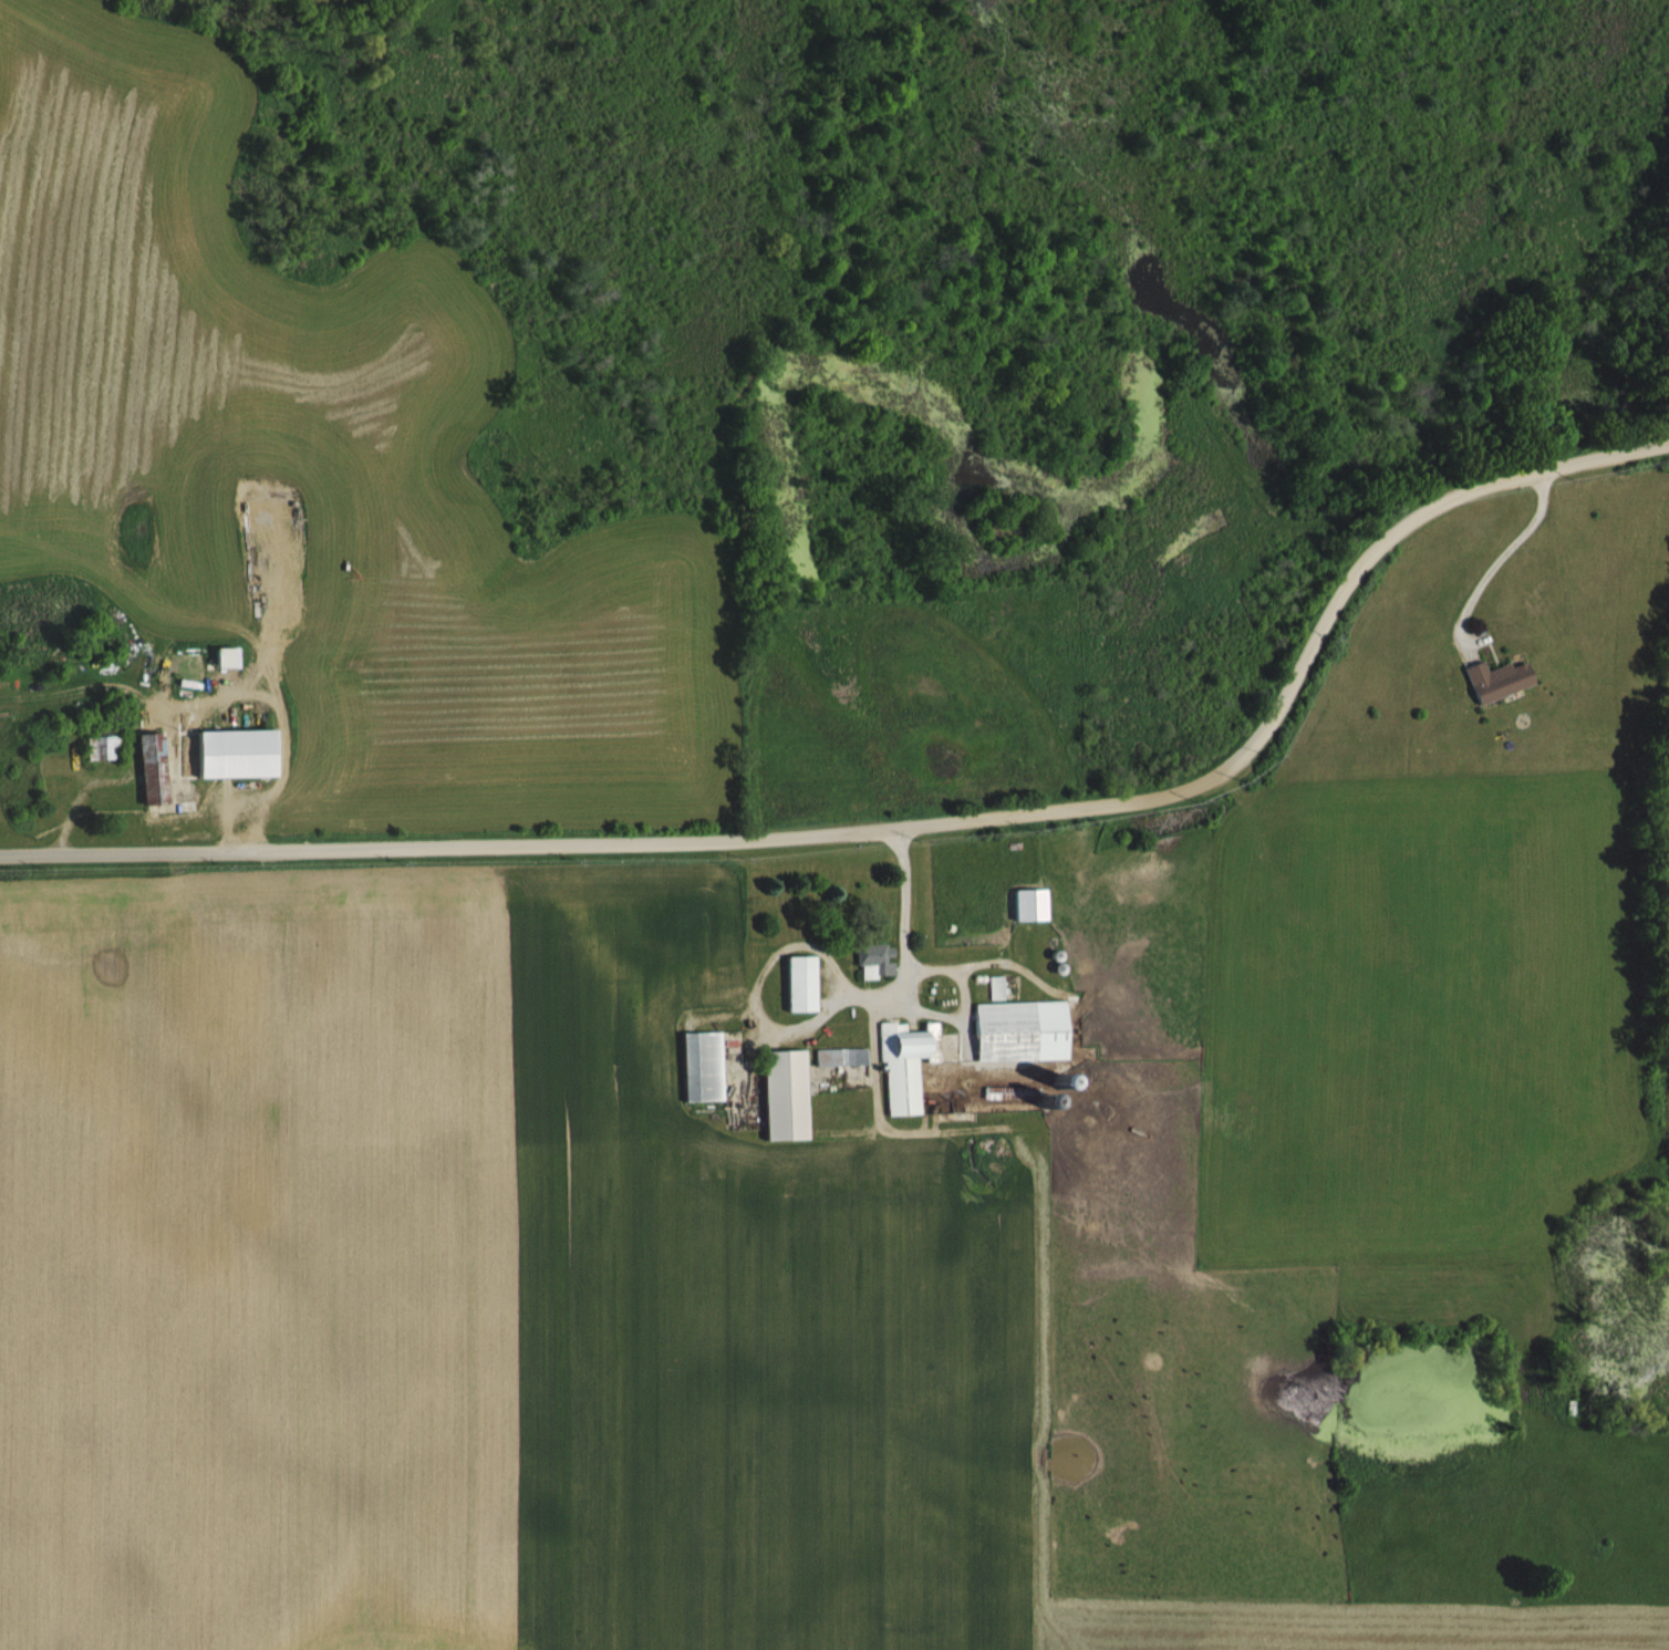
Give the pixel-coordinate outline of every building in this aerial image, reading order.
[(1537,684),(1528,658),(1489,671),(1485,660),(1467,666),(1478,703),(1537,684)] [(201,729),(200,778),(280,775),(281,728),(201,729)] [(168,731),(144,732),(145,805),(170,805),(168,731)] [(123,734),(90,734),(90,758),(123,758),(123,734)] [(1050,889),(1016,889),(1016,921),(1050,921),(1050,889)] [(895,978),(895,944),(860,944),(860,978),(895,978)] [(790,956),(790,1010),(819,1010),(818,955),(790,956)] [(976,1005),(979,1060),(1069,1058),(1068,1002),(976,1005)] [(922,1114),(921,1060),(941,1060),(941,1022),(927,1022),(927,1034),(909,1035),(909,1022),(881,1022),(882,1061),(887,1061),(888,1115),(922,1114)] [(686,1032),(688,1101),(726,1100),(724,1031),(686,1032)] [(818,1048),(818,1064),(868,1064),(868,1048),(818,1048)] [(768,1051),(770,1140),(812,1140),(809,1049),(768,1051)] [(1025,1099),(1025,1087),(986,1087),(986,1099),(1025,1099)]
